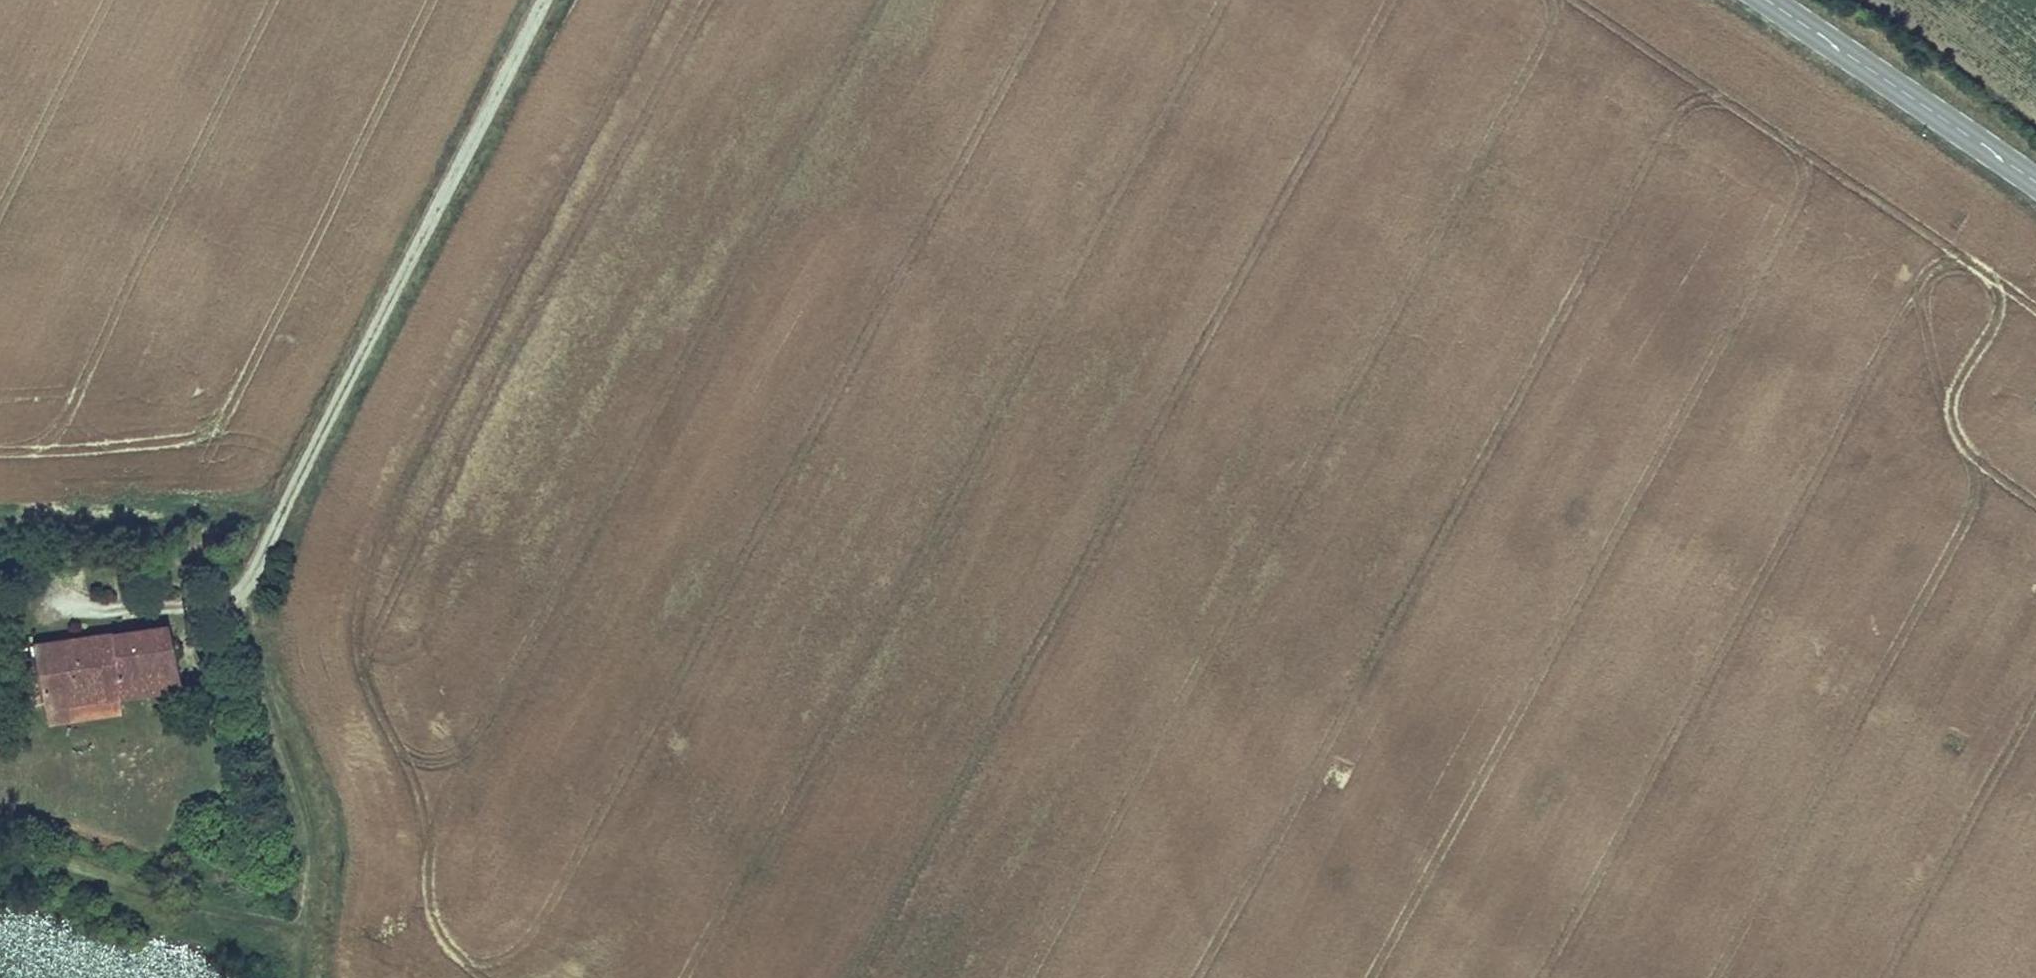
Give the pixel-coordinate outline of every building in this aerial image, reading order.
[(35,635),(43,696),(178,679),(170,617),(35,635)]
